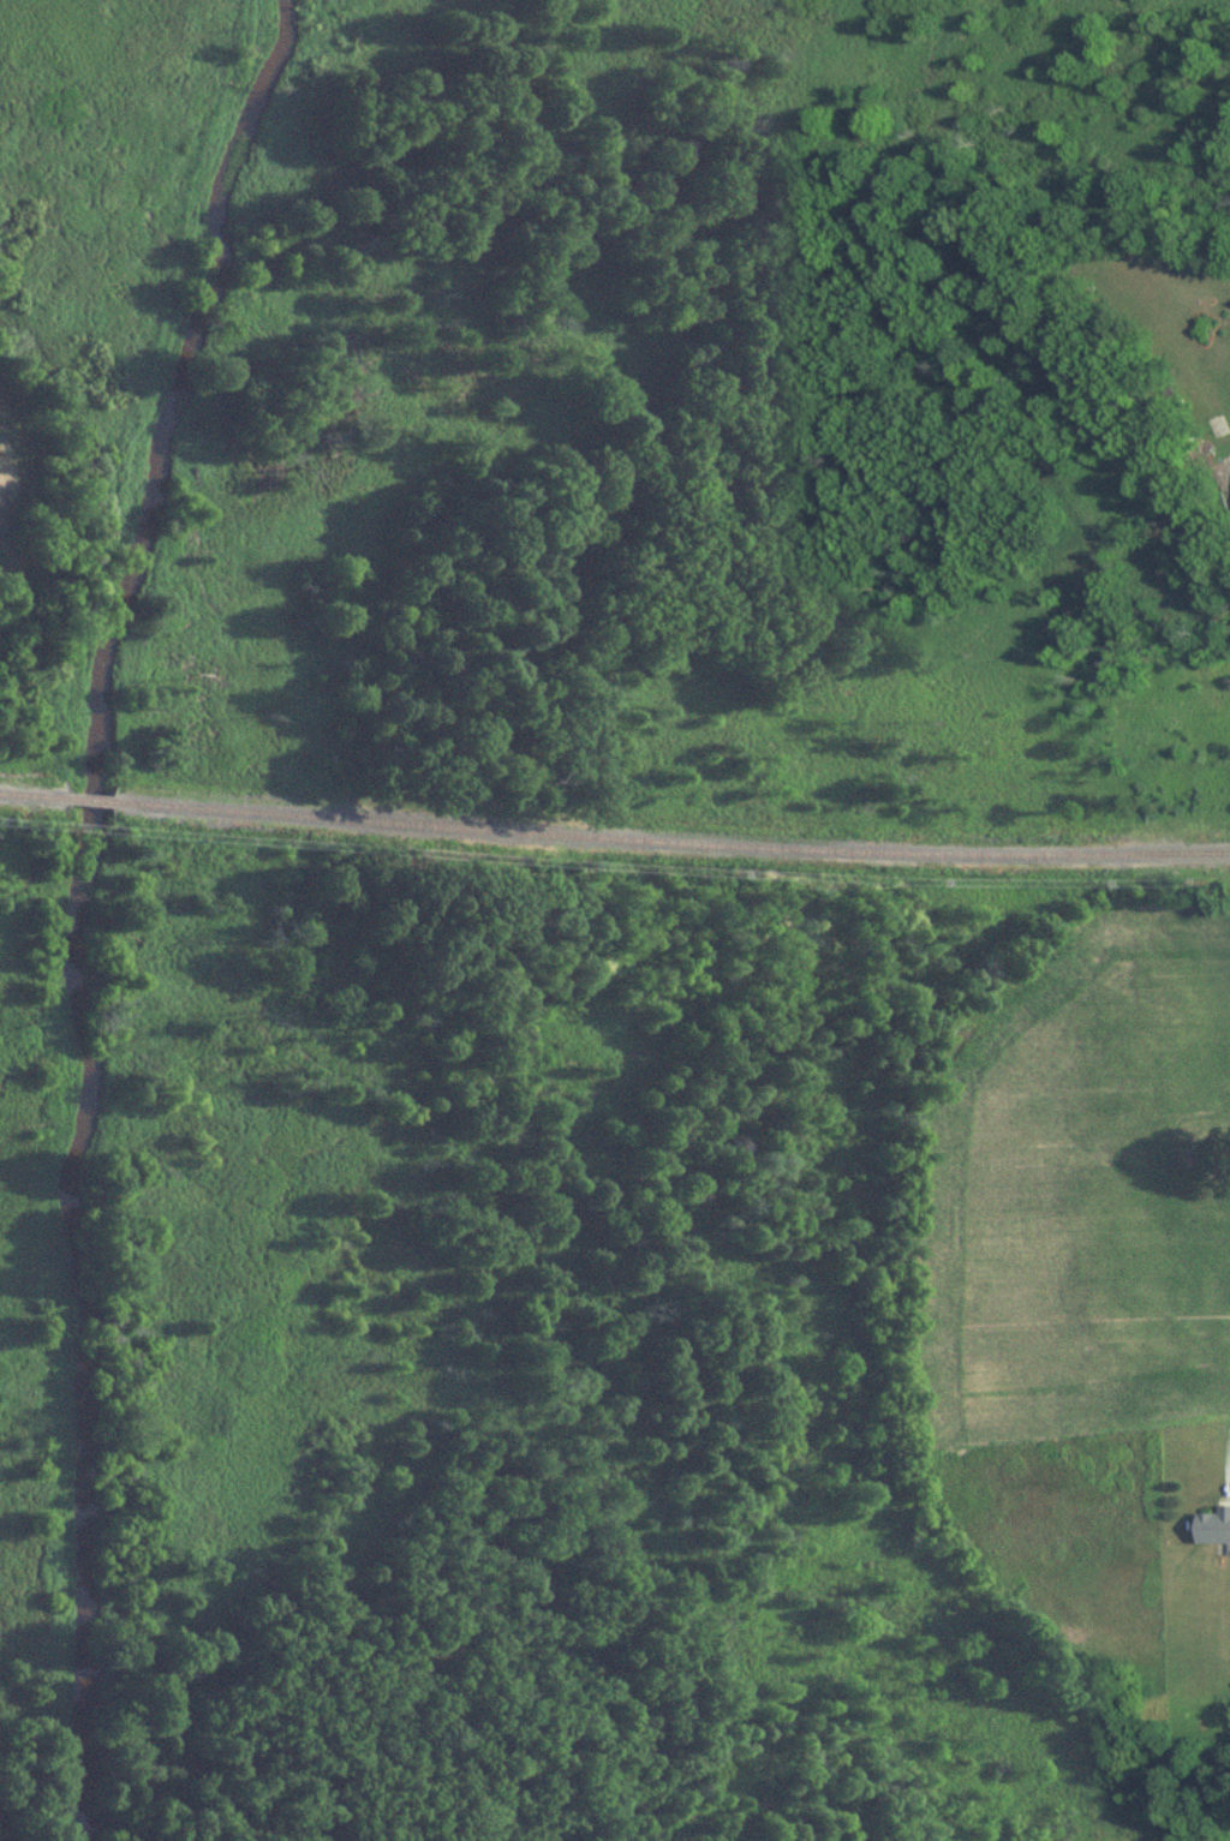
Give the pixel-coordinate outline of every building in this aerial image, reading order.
[(1223,1504),(1223,1513),(1203,1513),(1203,1543),(1229,1543),(1229,1504),(1223,1504)]
